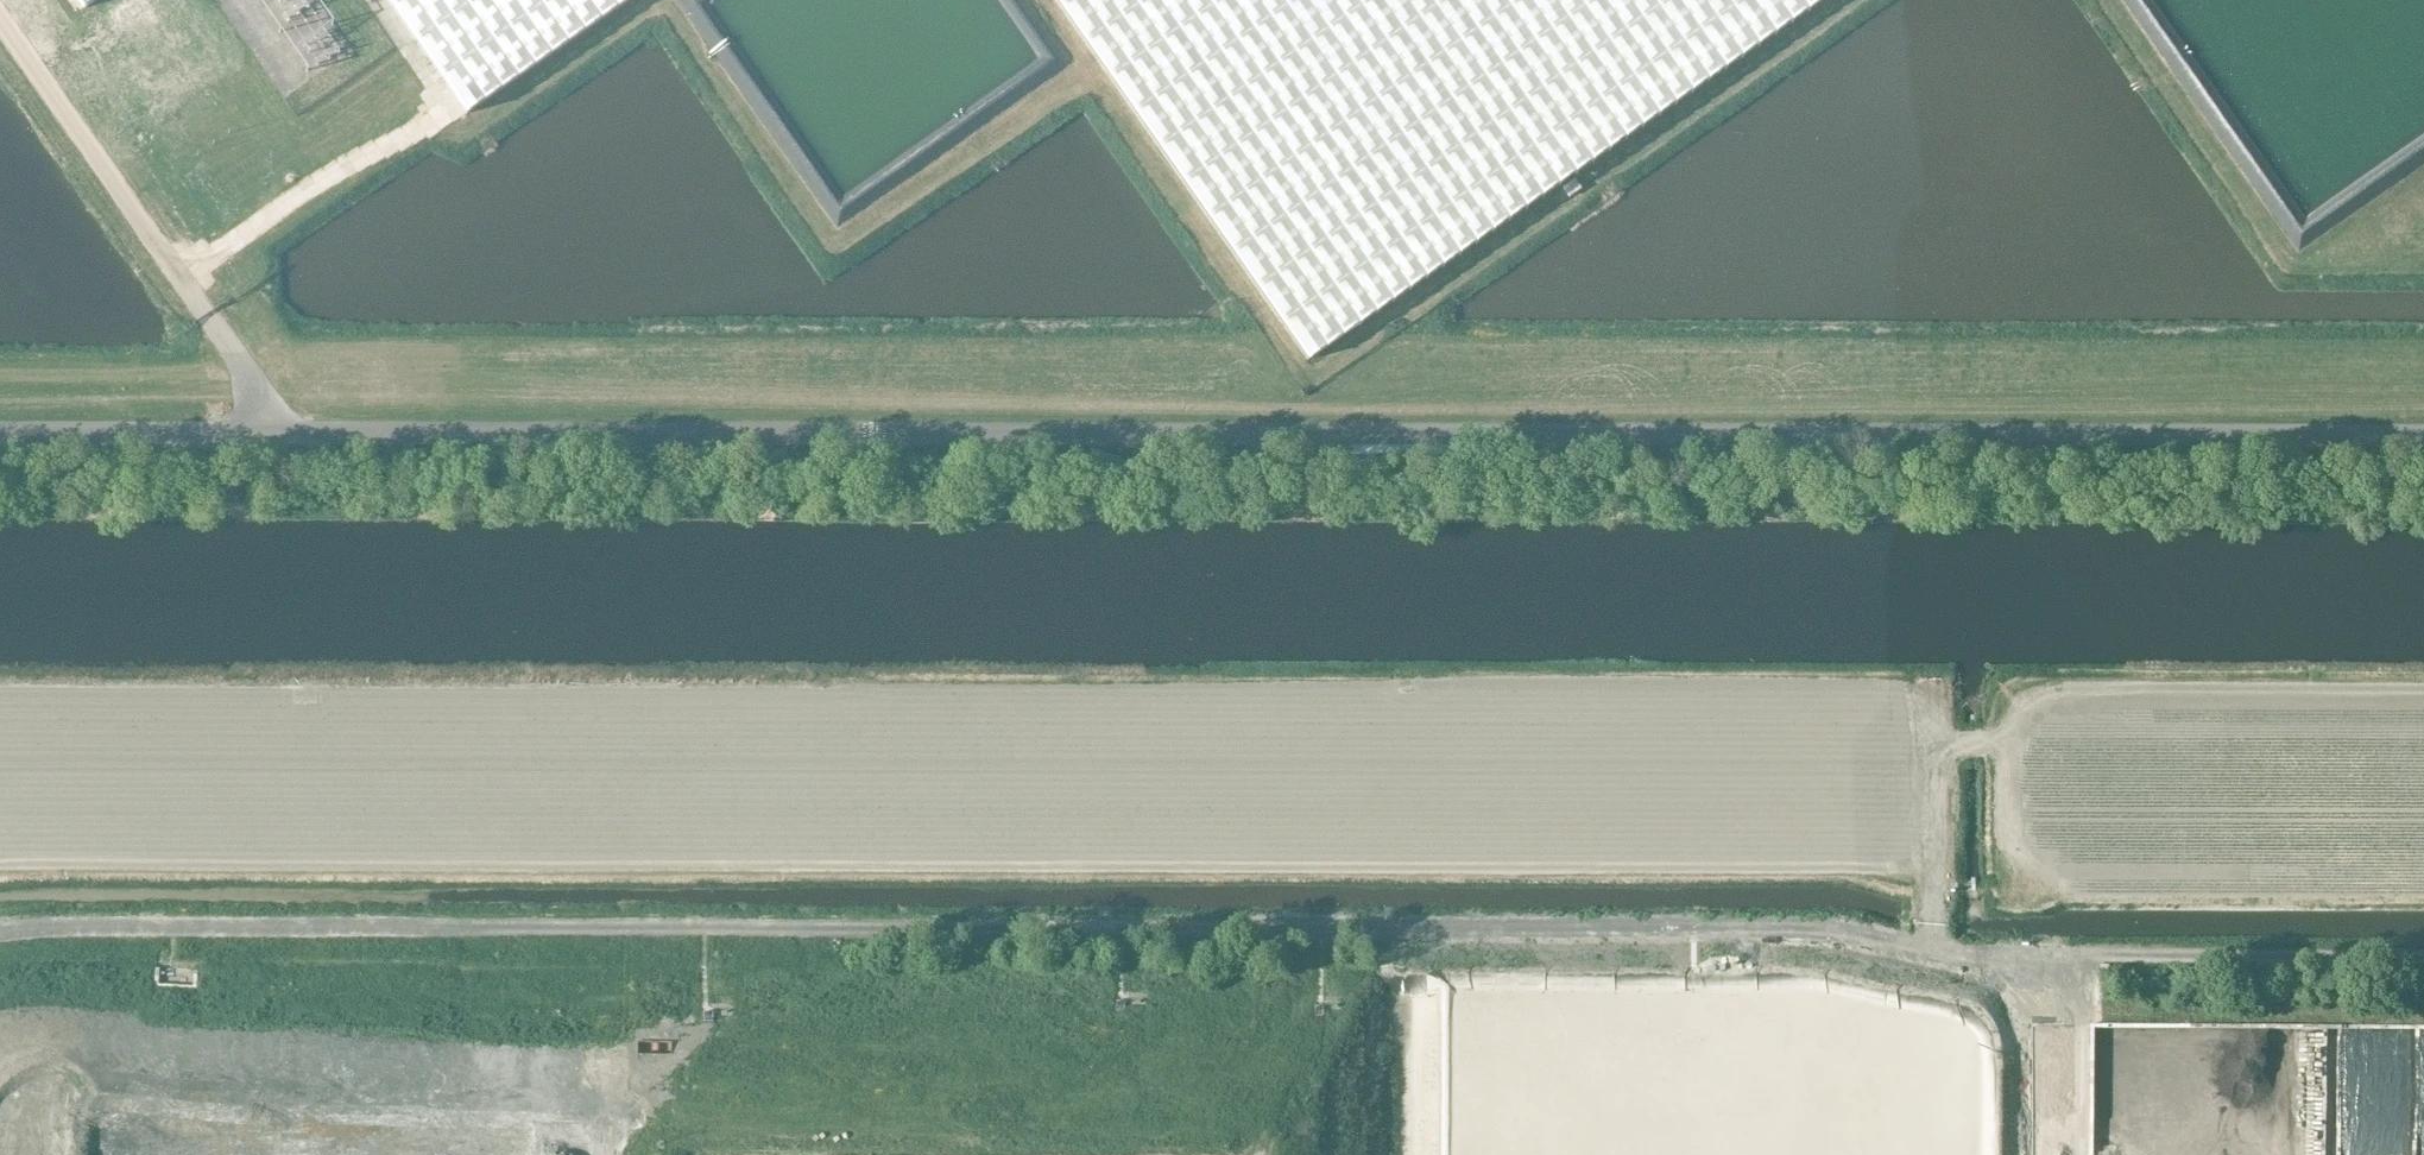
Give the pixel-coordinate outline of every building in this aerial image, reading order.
[(469,113),(629,0),(390,0),(469,113)] [(1309,363),(1826,0),(1054,0),(1309,363)]
